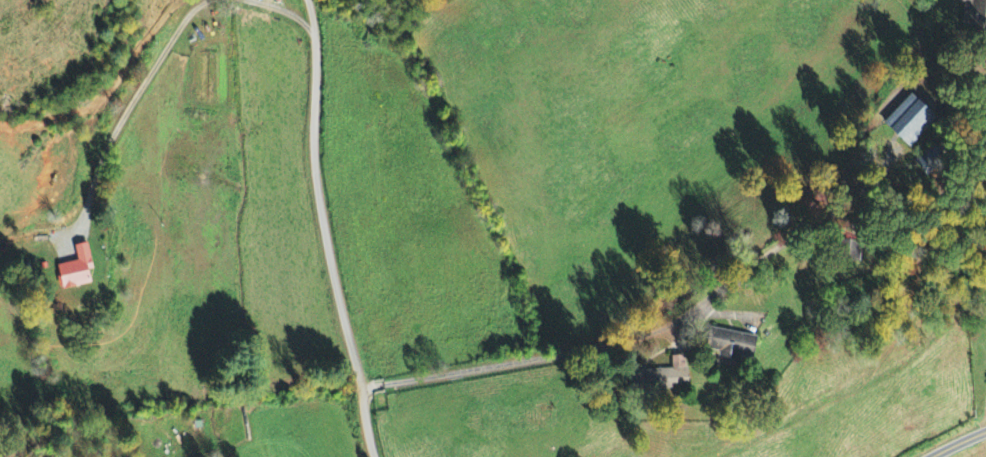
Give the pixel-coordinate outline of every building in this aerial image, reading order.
[(954,29),(979,32),(981,17),(985,17),(985,0),(957,0),(954,29)] [(922,118),(897,94),(869,124),(893,148),(922,118)] [(61,266),(64,277),(62,278),(65,291),(96,284),(93,270),(97,269),(91,243),(78,246),(81,261),(61,266)] [(715,352),(714,357),(744,364),(751,338),(705,327),(700,349),(715,352)] [(668,370),(631,371),(632,388),(684,386),(683,357),(668,357),(668,370)]
